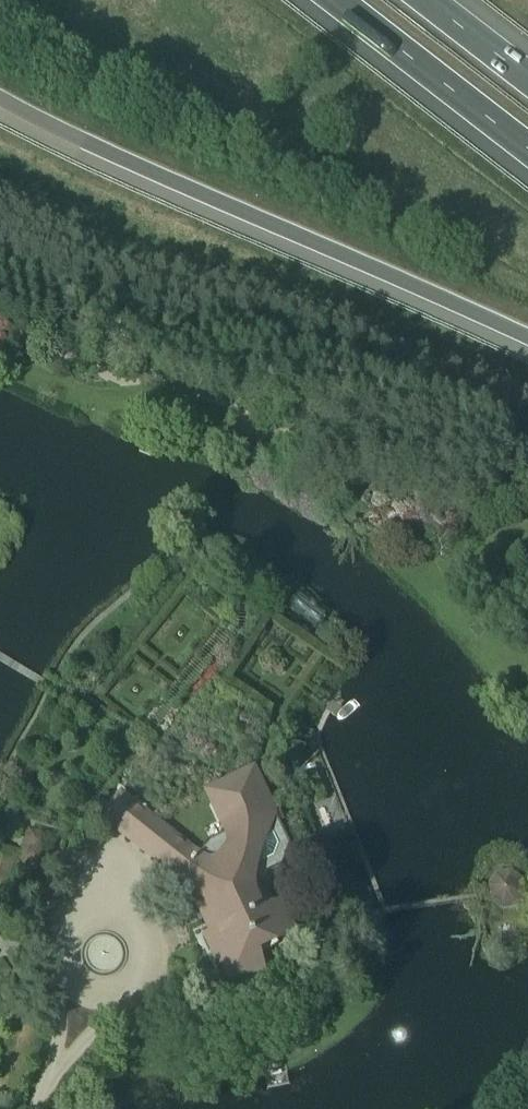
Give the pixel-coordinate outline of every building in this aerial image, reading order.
[(176,838),(159,860),(160,861),(159,862),(167,866),(209,903),(222,930),(207,937),(230,986),(265,969),(257,950),(296,932),(283,902),(280,904),(264,911),(257,896),(267,873),(281,868),(291,847),(256,766),(203,790),(223,836),(211,841),(201,854),(187,842),(178,838),(177,839),(176,838)] [(103,818),(159,862),(160,861),(159,860),(176,838),(177,839),(178,838),(122,794),(103,818)] [(510,873),(495,875),(487,887),(489,902),(501,911),(516,908),(525,896),(523,881),(510,873)] [(101,970),(125,955),(109,932),(86,946),(101,970)]
